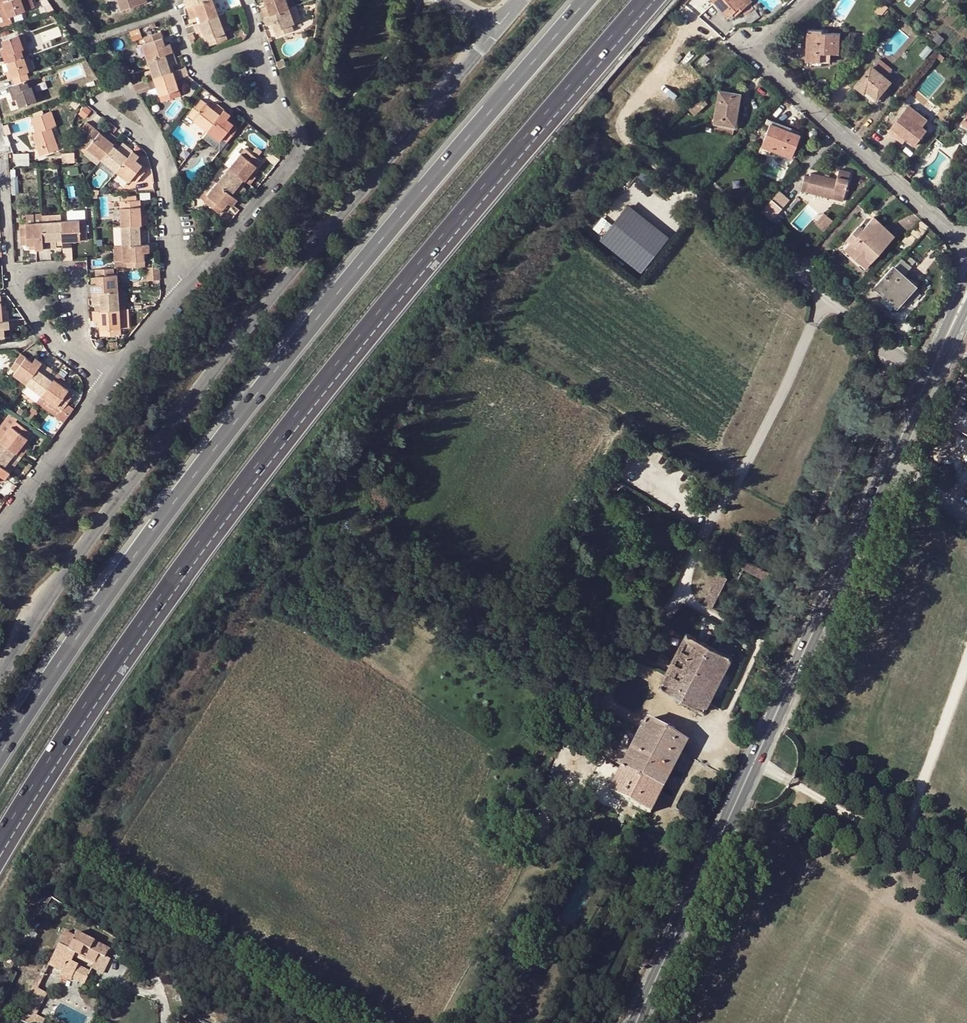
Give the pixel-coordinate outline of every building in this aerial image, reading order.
[(1,1),(3,9),(6,8),(9,16),(25,10),(22,0),(5,0),(1,1)] [(25,10),(36,6),(34,0),(22,0),(25,10)] [(146,0),(118,0),(122,10),(147,1),(146,0)] [(213,0),(204,0),(187,6),(189,11),(191,18),(199,15),(201,21),(204,20),(218,15),(213,1),(213,0)] [(265,17),(289,8),(286,0),(265,0),(267,6),(261,9),(265,17)] [(289,8),(295,6),(293,0),(286,0),(289,8)] [(701,0),(696,0),(693,4),(703,12),(708,6),(701,0)] [(731,20),(752,1),(751,0),(713,0),(731,20)] [(888,8),(881,3),(874,11),(880,17),(888,8)] [(289,8),(295,23),(301,21),(295,6),(289,8)] [(289,8),(265,17),(267,24),(272,23),(277,36),(293,30),(292,24),(295,23),(289,8)] [(218,15),(225,32),(231,30),(224,13),(218,15)] [(225,32),(218,15),(204,20),(201,21),(193,23),(196,33),(203,30),(208,45),(227,39),(225,32)] [(823,31),(808,30),(806,61),(821,62),(822,53),(840,54),(840,33),(823,33),(823,31)] [(159,55),(173,51),(170,42),(165,45),(160,31),(140,38),(148,59),(159,55)] [(245,34),(240,31),(236,37),(241,40),(245,34)] [(23,48),(25,47),(29,46),(25,33),(19,35),(23,48)] [(6,62),(7,62),(14,60),(23,56),(28,55),(25,47),(23,48),(19,35),(2,40),(5,47),(1,49),(6,62)] [(177,63),(173,51),(159,55),(148,59),(150,67),(151,69),(152,72),(154,77),(171,71),(169,66),(177,63)] [(945,57),(940,53),(936,57),(941,61),(945,57)] [(28,55),(23,56),(28,70),(35,68),(30,54),(28,55)] [(709,59),(706,55),(700,61),(704,64),(709,59)] [(12,76),(15,83),(18,82),(29,78),(26,71),(28,70),(23,56),(14,60),(7,62),(9,69),(7,70),(10,77),(12,76)] [(150,67),(148,59),(141,61),(144,69),(150,67)] [(284,59),(277,61),(280,68),(287,66),(284,59)] [(879,60),(873,67),(890,82),(891,83),(895,79),(890,74),(893,71),(879,60)] [(855,85),(864,93),(867,90),(877,99),(890,82),(873,67),(872,66),(855,85)] [(179,69),(181,77),(188,75),(185,67),(181,68),(179,69)] [(152,72),(151,69),(146,70),(148,79),(154,77),(152,72)] [(181,77),(179,69),(171,71),(154,77),(161,101),(180,95),(176,80),(182,78),(181,77)] [(35,84),(32,77),(29,78),(18,82),(15,83),(11,85),(16,98),(17,98),(20,105),(36,100),(30,85),(35,84)] [(35,84),(40,98),(44,97),(39,82),(35,84)] [(867,90),(864,93),(876,103),(892,83),(891,83),(890,82),(877,99),(867,90)] [(40,98),(35,84),(30,85),(36,100),(40,98)] [(740,94),(719,91),(714,118),(712,118),(711,125),(713,125),(712,131),(734,133),(740,94)] [(217,117),(224,109),(217,104),(213,108),(201,99),(188,114),(208,129),(217,117)] [(85,104),(81,114),(90,119),(95,108),(85,104)] [(231,114),(224,109),(217,117),(208,129),(221,139),(222,137),(227,141),(238,127),(228,119),(231,114)] [(33,133),(37,147),(41,145),(43,153),(58,148),(51,127),(56,125),(51,111),(32,118),(37,132),(33,133)] [(904,112),(892,127),(906,138),(914,145),(926,130),(904,112)] [(788,132),(788,131),(789,128),(771,120),(769,125),(788,132)] [(85,138),(95,127),(87,121),(78,133),(85,138)] [(800,135),(788,131),(788,132),(769,125),(761,146),(791,158),(800,135)] [(115,141),(117,138),(110,132),(109,133),(106,137),(101,133),(95,127),(85,138),(82,142),(89,148),(102,158),(107,151),(112,144),(115,141)] [(906,138),(892,127),(889,131),(903,142),(906,138)] [(208,129),(203,136),(221,150),(227,141),(222,137),(221,139),(208,129)] [(105,161),(117,171),(119,167),(133,150),(122,142),(120,145),(117,149),(112,144),(107,151),(102,158),(105,161)] [(262,151),(256,146),(253,151),(258,155),(262,151)] [(102,158),(89,148),(85,153),(98,164),(102,158)] [(245,148),(229,167),(239,175),(244,179),(247,182),(250,184),(255,177),(254,176),(251,173),(254,169),(261,161),(245,148)] [(119,167),(117,171),(129,181),(131,178),(136,182),(146,168),(136,160),(139,155),(133,150),(119,167)] [(229,167),(217,181),(238,198),(246,189),(244,187),(240,183),(244,179),(239,175),(229,167)] [(915,172),(911,168),(906,174),(910,177),(915,172)] [(849,172),(839,169),(836,179),(811,173),(810,176),(805,175),(801,190),(806,192),(806,190),(832,197),(833,191),(845,193),(849,172)] [(20,196),(18,172),(11,172),(13,197),(20,196)] [(238,198),(217,181),(207,194),(210,196),(206,201),(220,212),(229,201),(233,204),(238,198)] [(789,199),(779,190),(768,203),(778,212),(789,199)] [(845,193),(833,191),(832,197),(832,198),(843,200),(845,193)] [(121,222),(121,225),(140,224),(147,224),(147,214),(141,215),(140,199),(138,199),(120,200),(121,222)] [(667,239),(628,207),(604,237),(643,269),(667,239)] [(25,213),(26,223),(42,222),(41,214),(41,213),(25,213)] [(51,222),(61,221),(60,213),(41,214),(42,222),(51,222)] [(832,221),(824,214),(816,223),(824,230),(832,221)] [(874,217),(863,229),(851,242),(845,249),(865,267),(894,235),(874,217)] [(217,224),(210,218),(204,226),(211,231),(217,224)] [(62,239),(62,246),(72,246),(72,240),(87,239),(86,220),(61,221),(62,239)] [(42,222),(43,248),(57,247),(57,244),(57,239),(62,239),(61,221),(51,222),(42,222)] [(36,248),(43,248),(42,222),(26,223),(26,227),(21,227),(21,244),(30,243),(35,243),(36,248)] [(140,224),(121,225),(122,244),(149,242),(148,230),(140,230),(140,224)] [(851,242),(863,229),(859,226),(848,239),(851,242)] [(149,242),(122,244),(123,260),(127,260),(127,266),(144,265),(143,252),(149,251),(149,242)] [(122,244),(114,244),(115,260),(123,260),(122,244)] [(161,265),(149,266),(149,279),(162,278),(161,265)] [(894,303),(912,283),(894,266),(875,286),(894,303)] [(93,291),(119,289),(118,274),(114,274),(114,267),(96,268),(97,276),(97,282),(92,282),(92,291),(93,291)] [(915,286),(912,283),(894,303),(897,307),(915,286)] [(101,309),(119,308),(119,289),(93,291),(92,291),(93,303),(101,303),(101,309)] [(9,320),(8,311),(7,311),(2,311),(1,305),(0,296),(0,320),(3,320),(9,320)] [(120,327),(119,308),(101,309),(93,309),(93,319),(100,319),(100,325),(101,334),(121,334),(120,327)] [(9,320),(3,320),(0,320),(0,342),(6,342),(5,328),(10,327),(9,320)] [(875,346),(868,341),(863,347),(870,353),(875,346)] [(32,361),(21,353),(10,366),(16,370),(14,373),(27,383),(38,367),(42,362),(35,357),(32,361)] [(52,369),(42,362),(38,367),(27,383),(31,386),(42,394),(45,391),(53,379),(48,376),(52,370),(52,369)] [(961,374),(965,365),(961,363),(957,372),(961,374)] [(52,370),(48,376),(53,379),(58,374),(52,370)] [(58,374),(53,379),(45,391),(42,394),(63,409),(74,393),(66,387),(61,384),(64,380),(65,379),(58,373),(58,374)] [(951,386),(960,392),(966,396),(966,383),(955,376),(951,386)] [(42,394),(27,383),(22,389),(38,400),(42,394)] [(951,386),(947,394),(956,399),(960,392),(951,386)] [(63,409),(42,394),(38,400),(45,406),(44,406),(64,421),(69,414),(63,409)] [(38,410),(34,406),(28,413),(33,416),(38,410)] [(0,428),(0,440),(1,440),(16,421),(17,419),(11,414),(0,428)] [(18,453),(22,456),(27,449),(22,445),(25,441),(31,432),(16,421),(1,440),(15,451),(18,453)] [(11,471),(18,461),(12,456),(15,451),(1,440),(0,441),(0,464),(11,471)] [(15,451),(12,456),(18,461),(22,456),(18,453),(15,451)] [(27,471),(33,464),(29,462),(24,469),(27,471)] [(0,464),(0,475),(1,474),(6,478),(11,471),(0,464)] [(746,535),(737,531),(734,538),(742,542),(746,535)] [(727,578),(719,574),(703,605),(711,608),(727,578)] [(731,657),(686,633),(658,687),(703,712),(731,657)] [(687,743),(646,720),(640,729),(633,742),(608,792),(651,813),(687,743)] [(91,971),(72,962),(75,957),(76,954),(95,964),(93,966),(92,968),(104,974),(112,959),(106,956),(110,949),(77,933),(69,950),(59,945),(49,965),(63,972),(61,976),(71,981),(72,978),(84,984),(91,971)] [(76,954),(75,957),(93,966),(95,964),(76,954)] [(11,960),(9,960),(7,960),(5,962),(4,964),(5,966),(5,968),(7,969),(9,970),(11,970),(13,969),(14,967),(15,965),(14,963),(13,961),(11,960)] [(38,988),(43,978),(38,976),(25,1002),(26,1003),(24,1007),(28,1008),(30,1004),(38,988)] [(49,993),(38,988),(30,1004),(28,1008),(22,1020),(22,1021),(27,1022),(45,1022),(46,1019),(38,1015),(49,993)]
